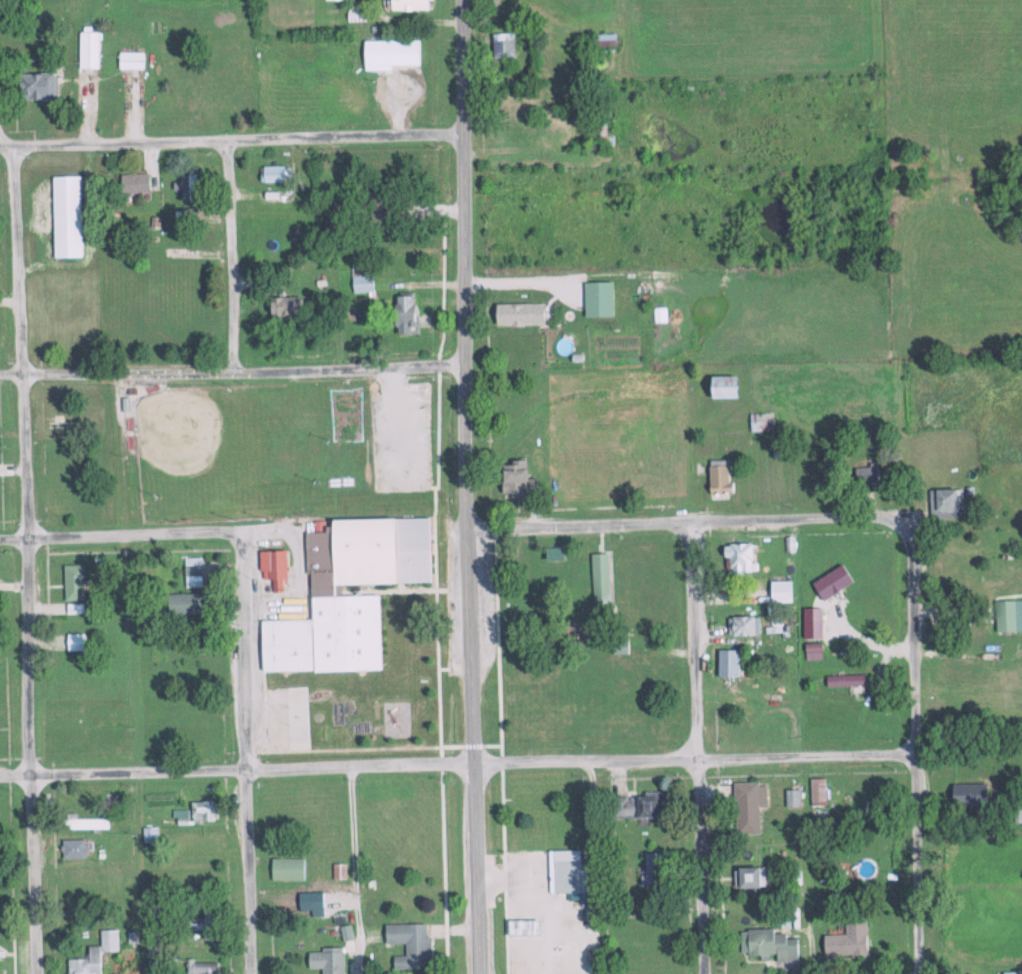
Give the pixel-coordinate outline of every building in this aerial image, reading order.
[(424,0),(385,0),(385,10),(424,10),(424,0)] [(483,8),(496,8),(496,0),(483,0),(483,8)] [(362,22),(362,3),(346,3),(346,22),(362,22)] [(77,69),(96,69),(96,32),(77,32),(77,69)] [(511,58),(511,33),(490,33),(490,59),(511,58)] [(613,46),(613,33),(592,34),(593,47),(613,46)] [(418,40),(374,40),(374,66),(418,66),(418,40)] [(140,53),(115,53),(115,69),(140,69),(140,53)] [(15,100),(53,100),(53,74),(15,74),(15,100)] [(259,167),(259,183),(288,183),(288,167),(259,167)] [(117,194),(146,194),(146,174),(117,174),(117,194)] [(176,184),(173,184),(173,200),(195,200),(195,174),(176,174),(176,184)] [(50,258),(79,258),(78,177),(50,177),(50,258)] [(368,221),(387,221),(387,193),(368,193),(368,221)] [(193,223),(193,210),(176,210),(176,223),(193,223)] [(370,267),(350,267),(350,293),(370,293),(370,267)] [(610,318),(610,283),(582,283),(582,318),(610,318)] [(390,294),(390,335),(414,335),(414,294),(390,294)] [(266,297),(265,324),(293,324),(294,298),(266,297)] [(541,326),(541,304),(491,304),(491,326),(541,326)] [(732,377),(704,377),(704,400),(732,400),(732,377)] [(771,413),(749,413),(749,432),(771,432),(771,413)] [(535,479),(524,479),(524,462),(498,462),(498,499),(535,499),(535,479)] [(856,482),(875,482),(875,463),(856,463),(856,482)] [(706,496),(728,494),(725,465),(703,467),(706,496)] [(955,490),(928,490),(928,518),(955,518),(955,490)] [(375,597),(332,598),(331,587),(427,584),(426,519),(305,522),(307,621),(259,622),(260,674),(377,671),(375,597)] [(749,545),(724,545),(724,577),(749,577),(749,545)] [(549,556),(560,556),(560,548),(549,548),(549,556)] [(284,551),(258,552),(259,583),(270,583),(270,593),(285,593),(284,551)] [(607,555),(590,555),(590,604),(607,604),(607,555)] [(82,565),(62,565),(62,602),(82,602),(82,565)] [(201,589),(201,565),(183,565),(183,589),(201,589)] [(196,595),(165,595),(165,613),(196,613),(196,595)] [(1013,602),(994,602),(994,633),(1013,633),(1013,602)] [(755,618),(726,618),(726,637),(755,637),(755,618)] [(90,651),(90,634),(64,634),(64,651),(90,651)] [(626,639),(609,639),(609,655),(626,655),(626,639)] [(737,650),(715,650),(715,678),(737,678),(737,650)] [(765,782),(731,783),(732,833),(758,833),(758,805),(765,805),(765,782)] [(985,783),(947,783),(947,807),(985,807),(985,783)] [(783,806),(798,806),(798,790),(783,790),(783,806)] [(177,801),(177,791),(163,791),(164,801),(177,801)] [(662,816),(662,791),(642,791),(642,797),(610,797),(610,816),(662,816)] [(118,794),(102,794),(102,806),(118,806),(118,794)] [(189,821),(215,821),(214,801),(189,802),(189,821)] [(73,819),(73,814),(65,814),(65,829),(107,829),(107,819),(73,819)] [(142,828),(142,843),(156,843),(156,828),(142,828)] [(83,858),(83,839),(61,839),(61,858),(83,858)] [(546,850),(546,894),(585,894),(585,867),(579,867),(579,850),(546,850)] [(642,853),(642,885),(666,885),(666,852),(642,853)] [(304,858),(269,858),(269,880),(304,880),(304,858)] [(334,864),(333,878),(344,879),(344,865),(334,864)] [(733,866),(733,887),(763,887),(763,866),(733,866)] [(324,895),(304,895),(304,911),(324,911),(324,895)] [(188,929),(209,927),(207,914),(187,917),(188,929)] [(864,919),(833,919),(833,935),(821,935),(821,955),(863,956),(864,919)] [(383,924),(384,944),(404,944),(404,956),(390,956),(391,969),(428,969),(428,924),(383,924)] [(352,940),(351,926),(339,926),(340,941),(352,940)] [(738,929),(738,955),(758,954),(758,960),(797,960),(797,935),(772,935),(772,929),(738,929)] [(100,946),(86,946),(86,959),(66,959),(66,973),(100,973),(100,946)] [(343,949),(306,949),(306,969),(319,969),(319,973),(343,973),(343,949)] [(217,961),(185,961),(185,973),(217,973),(217,961)]
